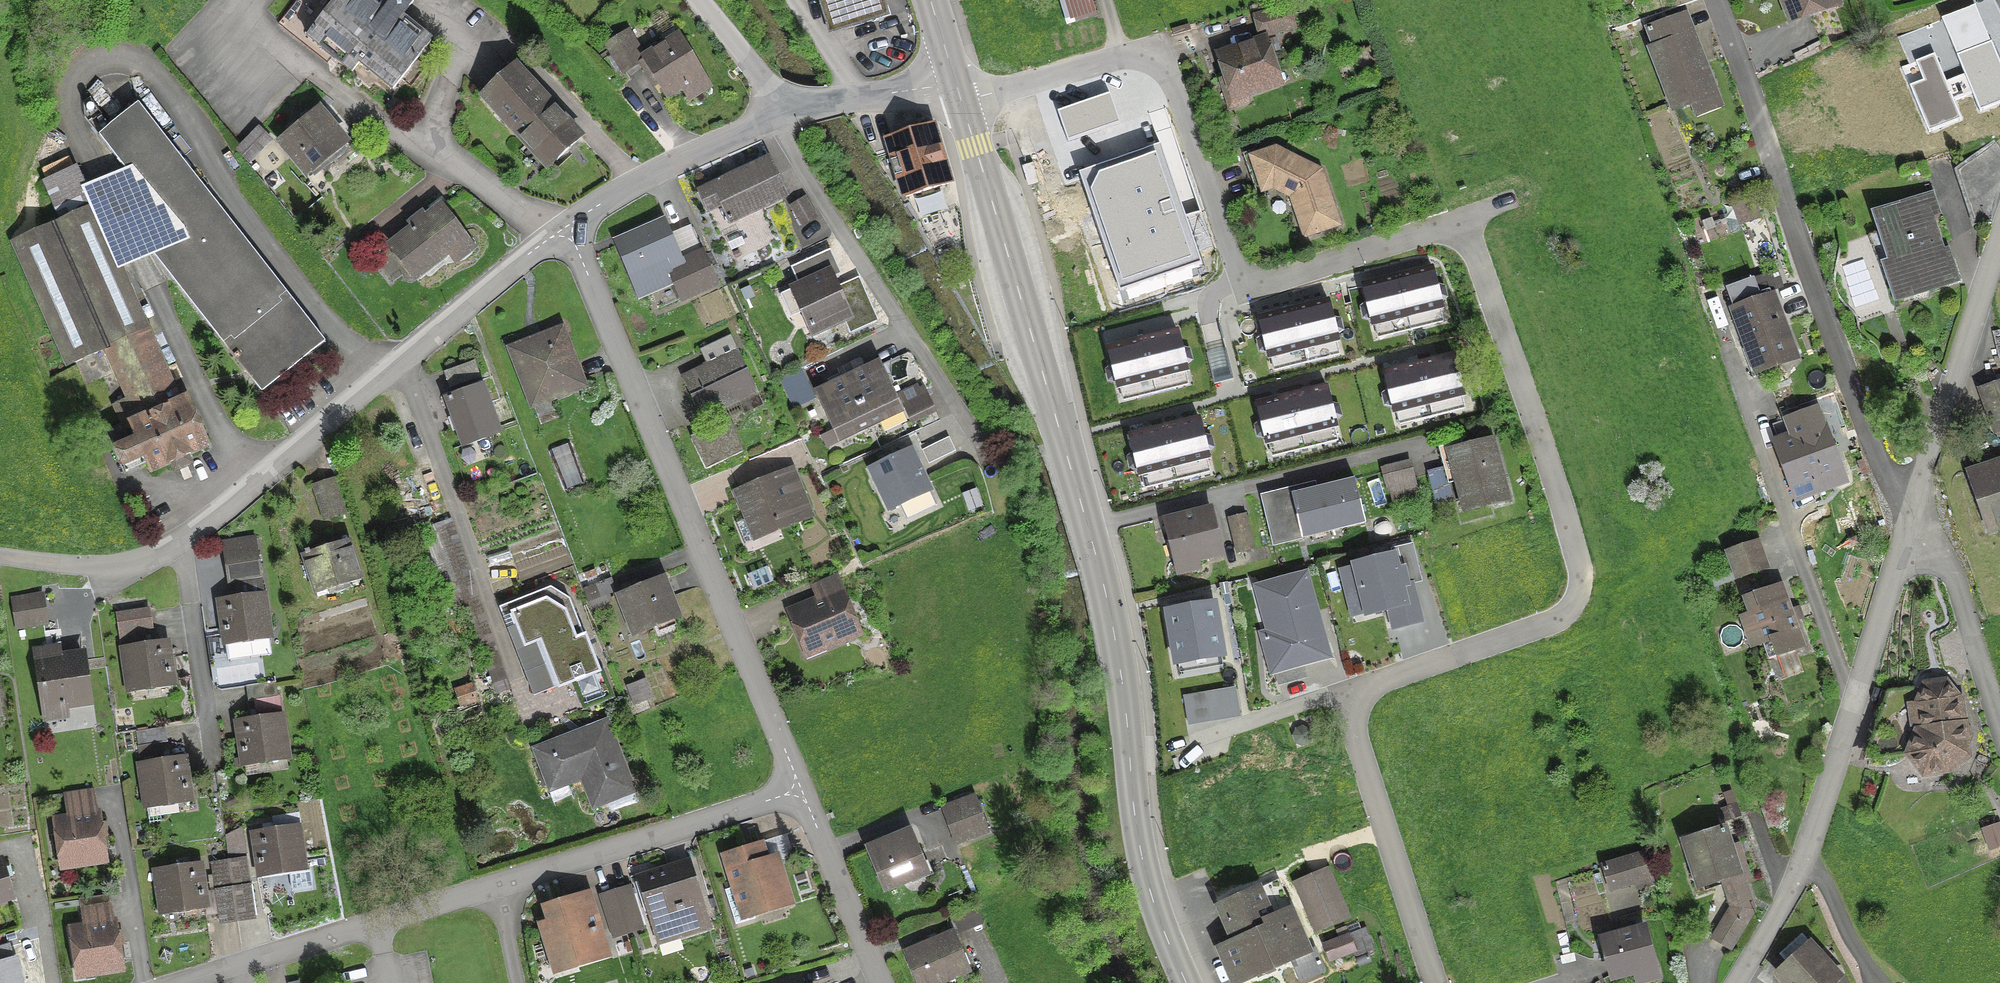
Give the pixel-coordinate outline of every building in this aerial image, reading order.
[(276,26),(326,66),(332,59),(350,74),(358,64),(391,91),(429,44),(398,19),(411,3),(410,0),(380,0),(377,3),(374,0),(336,0),(329,8),(320,0),(297,0),(276,26)] [(877,0),(817,0),(824,25),(845,19),(848,29),(883,18),(877,0)] [(1788,20),(1830,4),(1828,0),(1780,0),(1788,20)] [(1975,4),(1944,17),(1981,106),(1999,98),(1999,64),(1975,4)] [(1285,10),(1255,18),(1260,38),(1291,29),(1285,10)] [(1673,111),(1713,95),(1690,35),(1681,39),(1673,20),(1645,32),(1652,51),(1649,52),(1673,111)] [(604,46),(622,74),(638,64),(645,76),(650,73),(665,96),(699,76),(677,40),(643,60),(626,33),(604,46)] [(1277,85),(1263,42),(1217,58),(1225,80),(1218,82),(1228,111),(1247,104),(1245,96),(1277,85)] [(1959,116),(1935,54),(1919,60),(1927,80),(1913,85),(1930,127),(1959,116)] [(554,111),(513,66),(479,98),(525,148),(528,145),(548,167),(579,139),(554,111)] [(260,394),(324,344),(136,105),(96,137),(170,231),(146,250),(260,394)] [(306,177),(344,145),(316,111),(278,143),(306,177)] [(885,144),(887,144),(904,199),(948,185),(948,182),(946,183),(930,130),(931,130),(931,127),(884,141),(885,144)] [(235,151),(246,164),(269,141),(257,130),(235,151)] [(1954,170),(1973,228),(1989,223),(1999,182),(1999,154),(1991,142),(1954,170)] [(1274,151),(1249,159),(1261,192),(1271,189),(1289,198),(1303,237),(1336,226),(1318,172),(1274,151)] [(1190,253),(1155,154),(1089,177),(1123,276),(1190,253)] [(710,187),(727,223),(785,196),(768,160),(710,187)] [(1032,164),(1026,166),(1032,188),(1039,186),(1032,164)] [(177,404),(73,170),(45,182),(62,221),(13,243),(67,367),(105,350),(127,400),(113,407),(123,429),(107,436),(120,464),(140,455),(149,473),(206,448),(185,401),(177,404)] [(1927,218),(1936,215),(1930,196),(1872,215),(1893,277),(1886,279),(1893,303),(1956,282),(1948,259),(1941,261),(1927,218)] [(1751,200),(1737,206),(1745,225),(1758,219),(1751,200)] [(790,209),(800,226),(813,218),(803,201),(790,209)] [(463,240),(439,209),(422,222),(418,217),(407,225),(411,230),(389,248),(413,279),(463,240)] [(680,300),(713,286),(701,255),(681,264),(664,225),(615,246),(637,298),(673,283),(680,300)] [(811,335),(847,319),(820,256),(790,269),(797,287),(792,290),(811,335)] [(1433,267),(1363,284),(1373,324),(1442,307),(1433,267)] [(1733,313),(1745,347),(1755,372),(1792,358),(1770,299),(1767,300),(1765,294),(1781,287),(1776,273),(1726,291),(1734,312),(1733,313)] [(1329,299),(1259,316),(1269,356),(1338,339),(1329,299)] [(1178,330),(1108,347),(1118,386),(1187,369),(1178,330)] [(564,394),(581,387),(560,331),(509,351),(528,401),(562,388),(564,394)] [(755,394),(735,352),(680,378),(700,420),(755,394)] [(1454,354),(1385,371),(1394,411),(1464,394),(1454,354)] [(477,378),(472,364),(444,374),(449,388),(477,378)] [(894,399),(878,366),(846,381),(868,426),(903,410),(909,424),(933,412),(926,397),(910,405),(905,393),(894,399)] [(836,441),(868,426),(846,381),(815,396),(836,441)] [(1999,432),(1999,383),(1978,391),(1993,435),(1999,432)] [(1327,386),(1257,403),(1267,442),(1337,425),(1327,386)] [(497,434),(480,387),(445,400),(462,447),(497,434)] [(1835,473),(1812,411),(1774,426),(1781,444),(1778,446),(1797,497),(1816,490),(1813,481),(1835,473)] [(1199,417),(1130,434),(1139,474),(1209,457),(1199,417)] [(715,441),(710,431),(690,440),(704,470),(740,452),(733,436),(719,443),(715,441)] [(1489,440),(1448,451),(1464,513),(1505,502),(1489,440)] [(929,487),(911,448),(869,466),(887,506),(929,487)] [(1999,528),(1999,463),(1966,475),(1986,533),(1999,528)] [(1436,510),(1452,506),(1443,472),(1426,476),(1436,510)] [(1391,505),(1416,499),(1410,474),(1386,480),(1391,505)] [(801,498),(787,504),(776,478),(738,494),(748,519),(734,525),(743,546),(757,540),(754,534),(775,524),(776,527),(807,513),(801,498)] [(1362,517),(1353,479),(1296,493),(1306,531),(1362,517)] [(323,521),(342,515),(331,481),(312,487),(323,521)] [(1173,565),(1220,553),(1210,512),(1163,524),(1173,565)] [(1251,550),(1243,516),(1227,520),(1236,554),(1251,550)] [(358,581),(345,543),(308,555),(307,552),(303,553),(304,556),(303,556),(315,594),(358,581)] [(1727,553),(1732,567),(1759,557),(1754,543),(1727,553)] [(253,548),(223,553),(228,582),(257,578),(253,548)] [(1399,568),(1395,552),(1353,562),(1354,567),(1342,570),(1352,612),(1367,608),(1367,610),(1390,605),(1395,625),(1421,619),(1412,584),(1409,585),(1404,567),(1399,568)] [(1737,579),(1764,570),(1759,557),(1732,567),(1737,579)] [(1329,654),(1307,572),(1257,585),(1269,630),(1262,632),(1272,669),(1329,654)] [(635,634),(674,619),(659,581),(633,591),(631,585),(622,588),(624,595),(620,596),(635,634)] [(259,583),(235,586),(237,601),(219,604),(224,641),(266,635),(265,629),(268,628),(267,620),(264,619),(259,583)] [(1766,661),(1801,649),(1779,586),(1744,599),(1766,661)] [(856,635),(839,593),(789,614),(802,646),(820,639),(824,648),(856,635)] [(16,628),(43,624),(39,598),(12,602),(16,628)] [(1216,601),(1166,609),(1175,663),(1225,655),(1216,601)] [(530,648),(547,641),(563,685),(572,681),(583,710),(612,699),(588,638),(576,643),(564,613),(556,616),(551,605),(518,617),(530,648)] [(148,627),(146,613),(117,617),(119,632),(148,627)] [(127,689),(170,682),(164,645),(122,651),(125,673),(123,674),(124,682),(127,683),(127,689)] [(88,703),(81,656),(36,662),(43,710),(88,703)] [(642,681),(628,687),(635,706),(650,700),(642,681)] [(1963,748),(1967,736),(1960,726),(1956,699),(1943,683),(1923,686),(1916,705),(1920,732),(1915,733),(1906,756),(1922,776),(1946,772),(1956,749),(1963,748)] [(255,722),(279,719),(274,684),(244,688),(246,703),(252,702),(255,722)] [(469,688),(455,693),(459,706),(473,701),(469,688)] [(282,740),(279,719),(255,722),(236,725),(242,762),(284,756),(283,750),(286,748),(285,741),(282,740)] [(632,793),(605,723),(532,751),(548,792),(595,774),(606,803),(632,793)] [(166,743),(163,729),(134,733),(138,758),(161,754),(159,744),(166,743)] [(145,805),(187,798),(181,761),(139,767),(142,788),(140,790),(141,798),(144,799),(145,805)] [(971,799),(943,810),(956,843),(984,833),(971,799)] [(1723,821),(1738,816),(1734,806),(1720,811),(1723,821)] [(1771,807),(1759,811),(1766,830),(1778,826),(1771,807)] [(61,867),(103,861),(96,817),(54,823),(61,867)] [(223,837),(227,863),(235,918),(250,916),(241,856),(244,855),(240,829),(223,837)] [(1696,888),(1737,875),(1722,829),(1682,842),(1696,888)] [(295,830),(253,836),(258,873),(301,867),(300,861),(302,859),(301,852),(298,851),(295,830)] [(909,832),(865,850),(882,890),(925,872),(909,832)] [(750,910),(787,899),(775,861),(764,864),(759,848),(724,859),(733,888),(723,891),(734,926),(753,920),(750,910)] [(1638,888),(1652,884),(1643,855),(1601,868),(1607,890),(1635,882),(1638,888)] [(11,899),(0,862),(0,902),(11,899)] [(220,921),(235,918),(227,863),(212,865),(220,921)] [(161,911),(203,905),(197,868),(155,874),(158,895),(156,897),(157,904),(160,905),(161,911)] [(682,869),(682,868),(641,881),(651,914),(647,915),(653,935),(671,929),(673,936),(703,927),(695,900),(692,901),(682,869)] [(1342,919),(1322,873),(1298,883),(1317,930),(1342,919)] [(1218,908),(1234,943),(1219,950),(1233,982),(1237,982),(1289,960),(1299,982),(1322,971),(1313,949),(1307,952),(1276,882),(1218,908)] [(1711,940),(1728,950),(1751,911),(1742,884),(1725,890),(1730,909),(1711,940)] [(625,932),(640,928),(628,890),(614,894),(625,932)] [(600,899),(611,937),(625,932),(614,894),(600,899)] [(574,964),(603,955),(586,897),(557,906),(561,921),(542,927),(553,960),(571,954),(574,964)] [(1370,951),(1359,923),(1334,933),(1337,941),(1323,947),(1329,961),(1351,952),(1353,958),(1370,951)] [(77,976),(119,970),(112,925),(70,931),(77,976)] [(1642,930),(1600,941),(1610,978),(1652,967),(1642,930)] [(968,972),(951,933),(902,953),(915,982),(942,982),(968,972)] [(1800,936),(1778,956),(1786,965),(1775,975),(1782,982),(1832,982),(1837,978),(1800,936)] [(0,964),(0,982),(18,982),(11,961),(0,964)]
